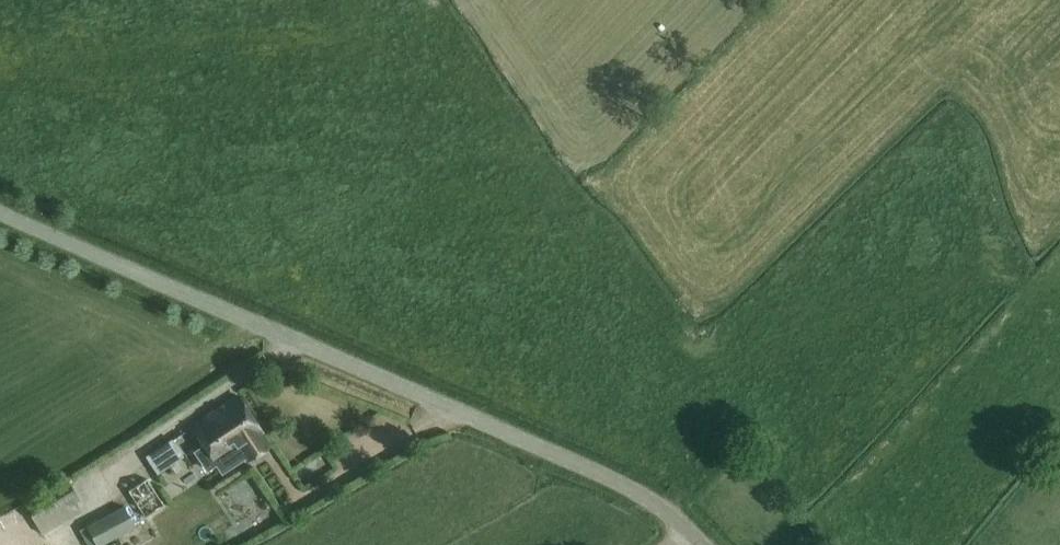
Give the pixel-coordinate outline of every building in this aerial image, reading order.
[(260,430),(236,393),(190,424),(203,444),(193,451),(207,471),(216,465),(222,474),(259,449),(252,440),(260,435),(258,431),(260,430)] [(172,437),(147,454),(159,473),(184,456),(172,437)] [(35,520),(59,506),(77,495),(69,481),(26,507),(35,520)] [(96,544),(102,544),(135,528),(124,507),(87,527),(96,544)]
